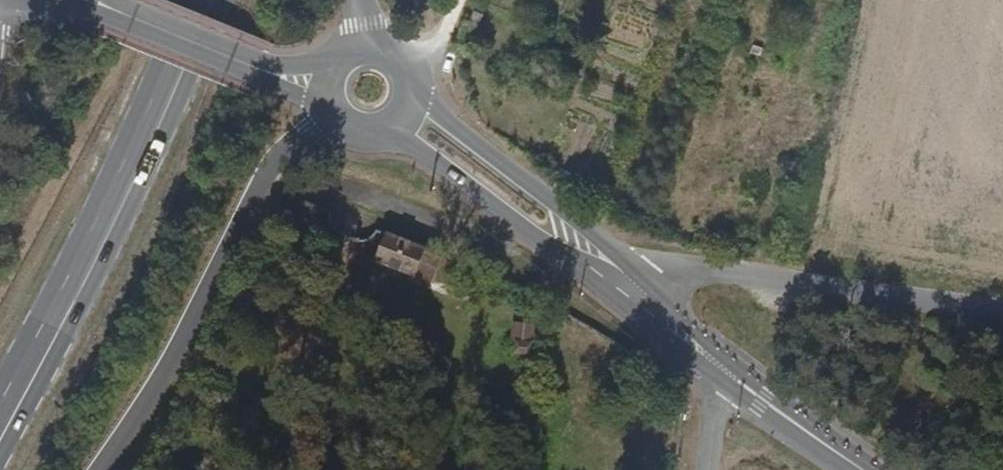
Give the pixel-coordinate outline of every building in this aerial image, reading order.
[(447,259),(393,237),(382,265),(414,278),(412,283),(433,291),(447,259)] [(537,372),(541,325),(516,322),(513,346),(521,349),(519,371),(537,372)]
